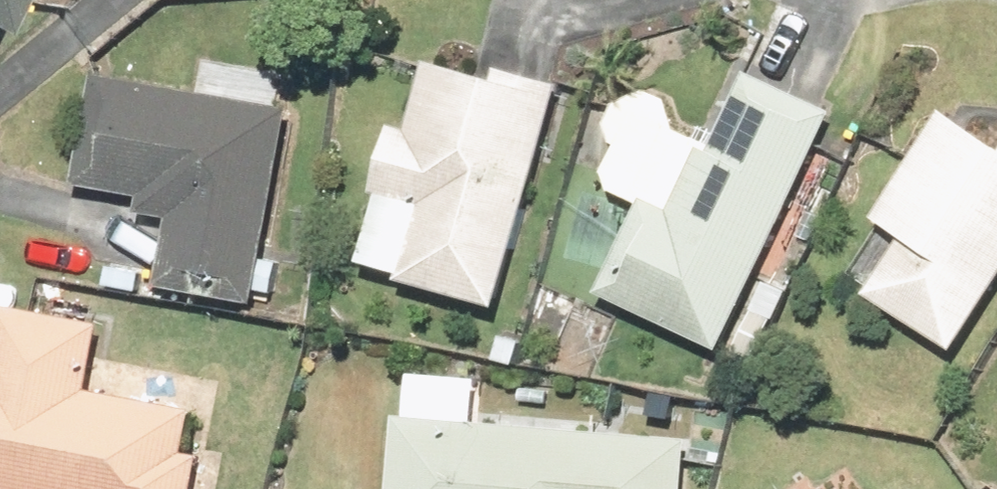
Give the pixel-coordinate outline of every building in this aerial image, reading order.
[(400,119),(381,114),(361,185),(371,188),(352,254),(387,264),(384,275),(485,303),(547,79),(420,44),(400,119)] [(713,344),(820,109),(727,67),(696,136),(654,118),(640,150),(610,136),(590,179),(627,196),(586,286),(713,344)] [(280,108),(78,68),(61,176),(123,188),(121,203),(160,211),(146,277),(242,296),(280,108)] [(996,266),(996,121),(988,137),(926,101),(859,217),(887,233),(858,282),(955,338),(996,266)] [(0,302),(0,488),(185,488),(193,447),(174,444),(182,399),(74,379),(86,317),(0,302)] [(389,405),(381,488),(672,488),(678,432),(389,405)] [(908,476),(888,488),(917,488),(908,476)]
